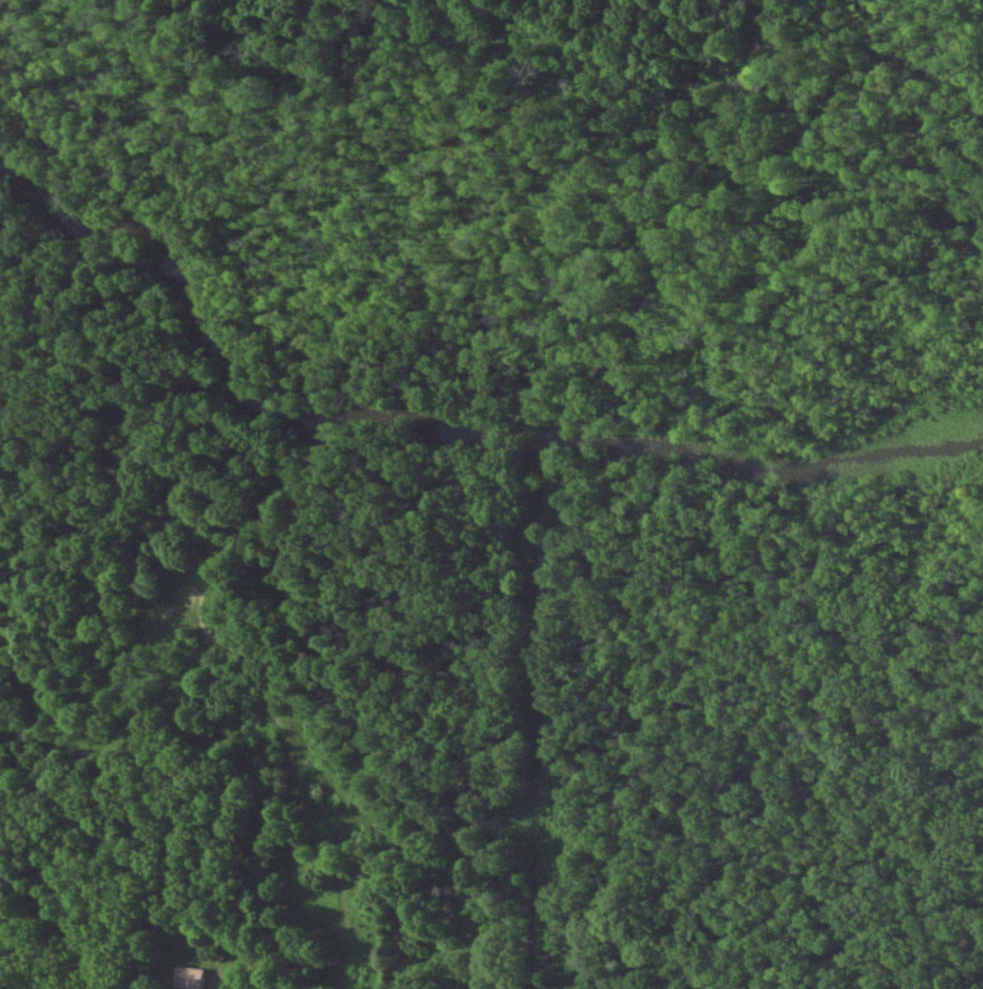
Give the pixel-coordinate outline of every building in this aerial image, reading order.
[(204,988),(205,968),(176,967),(175,987),(204,988)]
